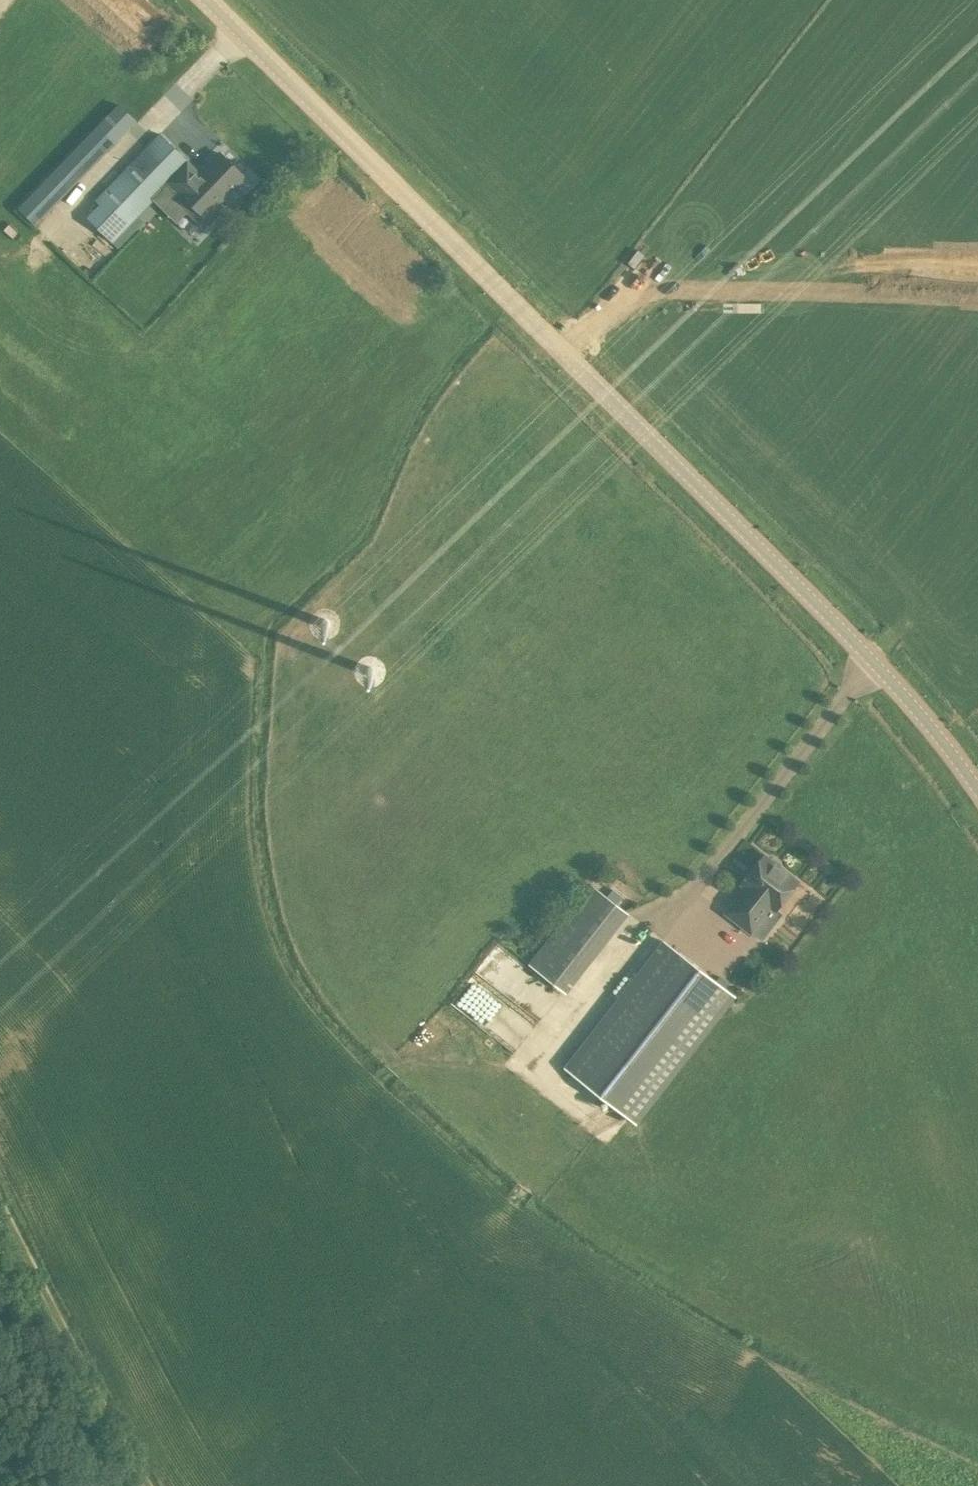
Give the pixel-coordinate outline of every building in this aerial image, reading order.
[(126,101),(23,206),(39,221),(142,116),(126,101)] [(220,152),(199,173),(188,164),(190,162),(159,132),(98,195),(129,225),(130,224),(134,229),(143,219),(139,214),(170,183),(180,192),(180,193),(205,217),(244,176),(220,152)] [(320,623),(320,624),(320,626),(321,628),(323,629),(324,629),(326,629),(328,628),(329,626),(329,625),(329,623),(328,621),(326,620),(325,620),(323,620),(321,621),(320,623)] [(365,670),(365,672),(365,673),(366,675),(368,676),(369,676),(371,676),(372,675),(373,674),(374,673),(374,671),(374,670),(373,668),(372,667),(370,667),(368,667),(367,668),(366,669),(365,670)] [(742,884),(746,887),(726,913),(752,933),(772,907),(776,910),(798,881),(782,868),(781,863),(774,858),(769,858),(765,855),(742,884)] [(625,910),(592,885),(530,965),(562,991),(625,910)] [(734,996),(665,941),(566,1068),(635,1122),(734,996)] [(498,943),(478,972),(512,996),(515,991),(523,996),(536,977),(521,967),(525,962),(498,943)]
